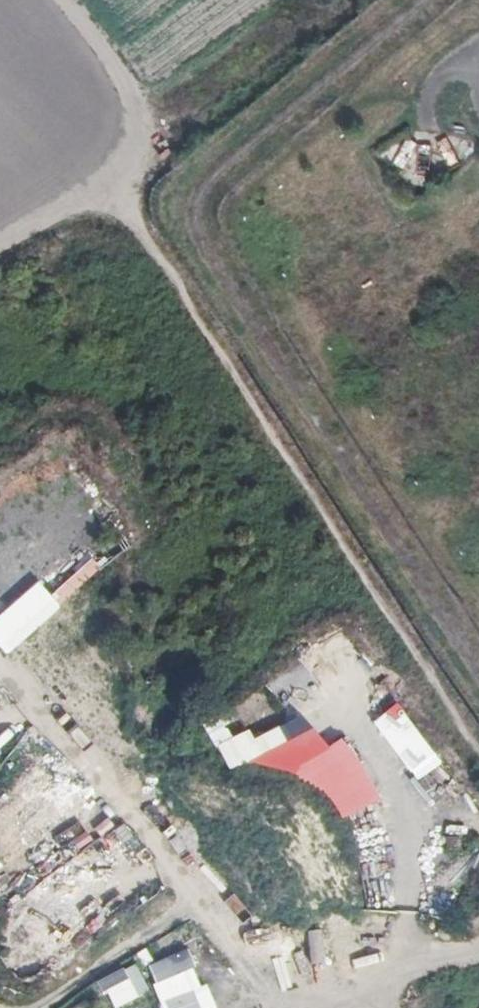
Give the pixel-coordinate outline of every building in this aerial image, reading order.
[(314,674),(328,666),(319,651),(306,659),(314,674)] [(348,737),(322,748),(314,730),(249,759),(260,782),(284,771),(295,795),(320,784),(338,823),(349,818),(358,837),(388,824),(348,737)] [(8,968),(33,946),(0,910),(0,959),(8,968)]
